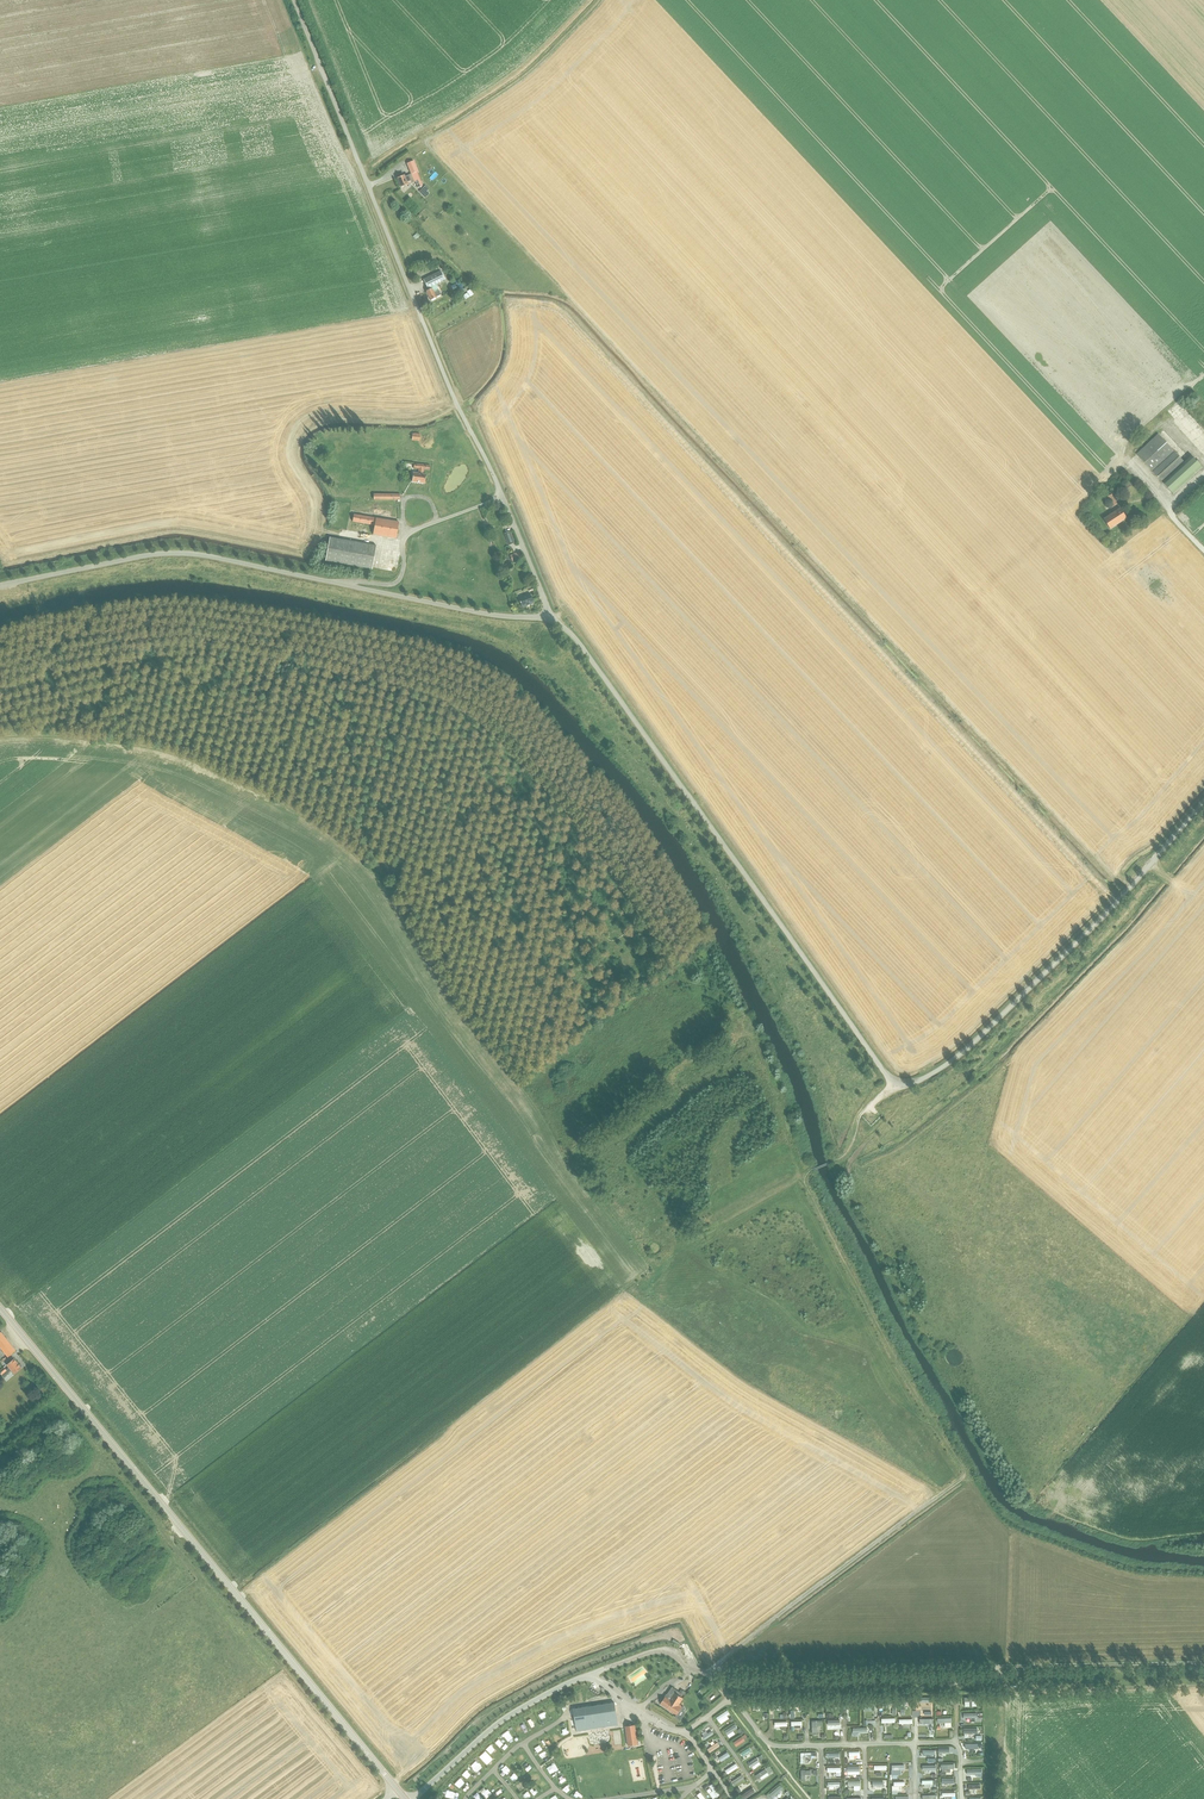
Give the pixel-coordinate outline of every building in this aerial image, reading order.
[(420,187),(415,173),(418,172),(414,161),(407,164),(411,174),(408,176),(408,175),(404,177),(404,176),(397,178),(400,188),(416,182),(418,188),(420,187)] [(434,184),(440,177),(436,173),(430,180),(434,184)] [(431,193),(426,186),(419,190),(425,198),(431,193)] [(441,295),(435,284),(445,279),(441,271),(423,279),(428,290),(426,291),(430,300),(436,297),(441,295)] [(471,290),(463,294),(466,300),(474,295),(471,290)] [(1136,455),(1154,474),(1176,454),(1158,434),(1136,455)] [(1176,454),(1154,474),(1162,483),(1184,462),(1176,454)] [(1191,456),(1184,462),(1162,483),(1173,494),(1202,468),(1191,456)] [(413,473),(412,482),(424,484),(426,474),(423,474),(423,470),(429,470),(429,465),(414,463),(413,468),(418,469),(417,473),(413,473)] [(1111,508),(1117,504),(1111,494),(1106,497),(1110,503),(1108,504),(1111,508)] [(1109,529),(1126,518),(1120,509),(1103,520),(1109,529)] [(396,539),(399,522),(353,515),(352,522),(374,526),(373,535),(396,539)] [(514,543),(510,531),(504,533),(509,545),(514,543)] [(372,570),(376,546),(329,538),(325,562),(372,570)] [(519,552),(510,556),(512,561),(521,558),(519,552)] [(534,603),(534,602),(530,593),(518,598),(522,607),(534,603)] [(0,1332),(0,1347),(8,1357),(15,1351),(0,1332)] [(6,1370),(1,1375),(4,1377),(9,1373),(8,1372),(11,1370),(14,1374),(22,1368),(14,1358),(6,1365),(9,1368),(6,1370)] [(683,1694),(672,1687),(667,1694),(667,1693),(664,1696),(665,1697),(660,1703),(677,1715),(683,1706),(679,1704),(683,1698),(681,1696),(683,1694)] [(951,1705),(951,1698),(941,1698),(941,1696),(935,1696),(935,1699),(938,1699),(938,1702),(949,1701),(949,1705),(951,1705)] [(932,1709),(931,1701),(932,1701),(932,1697),(918,1698),(918,1702),(925,1702),(925,1705),(927,1705),(927,1709),(932,1709)] [(970,1702),(970,1705),(975,1705),(975,1697),(963,1697),(963,1702),(970,1702)] [(865,1699),(865,1711),(870,1711),(870,1703),(873,1703),(873,1698),(865,1699)] [(564,1699),(559,1702),(561,1708),(567,1706),(564,1699)] [(573,1709),(576,1731),(618,1725),(615,1702),(573,1709)] [(684,1705),(677,1717),(681,1720),(688,1708),(684,1705)] [(539,1717),(544,1712),(540,1709),(536,1714),(539,1717)] [(730,1718),(728,1715),(731,1713),(728,1709),(717,1717),(722,1723),(730,1718)] [(977,1713),(964,1712),(964,1721),(969,1721),(969,1718),(977,1718),(977,1713)] [(945,1727),(952,1727),(952,1717),(938,1718),(938,1723),(945,1723),(945,1727)] [(822,1725),(821,1720),(812,1721),(812,1734),(817,1734),(816,1725),(822,1725)] [(829,1728),(841,1728),(841,1720),(829,1720),(829,1728)] [(802,1721),(791,1721),(792,1730),(802,1729),(802,1721)] [(625,1726),(628,1745),(638,1744),(635,1724),(625,1726)] [(622,1749),(621,1729),(613,1730),(614,1739),(619,1739),(619,1741),(616,1741),(616,1745),(617,1745),(617,1749),(622,1749)] [(712,1730),(708,1732),(707,1730),(702,1733),(706,1739),(715,1733),(712,1730)] [(743,1735),(734,1741),(737,1746),(746,1739),(743,1735)] [(707,1746),(717,1740),(714,1736),(704,1742),(707,1746)] [(718,1741),(708,1748),(710,1752),(721,1745),(718,1741)] [(490,1754),(495,1750),(491,1744),(486,1749),(490,1754)] [(741,1752),(744,1758),(754,1753),(751,1747),(741,1752)] [(728,1751),(717,1759),(720,1763),(731,1755),(728,1751)] [(483,1761),(488,1756),(483,1752),(478,1757),(483,1761)] [(811,1757),(811,1753),(800,1753),(800,1763),(805,1763),(805,1757),(811,1757)] [(758,1757),(749,1763),(753,1769),(762,1763),(758,1757)] [(737,1763),(726,1770),(728,1773),(739,1767),(737,1763)] [(942,1772),(951,1772),(950,1768),(956,1768),(956,1763),(942,1763),(942,1772)] [(901,1769),(906,1769),(906,1764),(892,1764),(892,1778),(898,1778),(898,1774),(901,1774),(901,1769)] [(928,1769),(928,1776),(936,1776),(936,1765),(925,1765),(925,1769),(928,1769)] [(841,1778),(841,1767),(828,1767),(828,1772),(837,1772),(837,1778),(841,1778)] [(767,1768),(756,1774),(759,1781),(770,1775),(767,1768)] [(810,1774),(810,1770),(805,1770),(801,1770),(801,1781),(805,1780),(805,1774),(810,1774)] [(563,1774),(558,1776),(561,1784),(567,1782),(563,1774)] [(731,1780),(733,1784),(745,1779),(743,1775),(731,1780)] [(454,1782),(458,1787),(464,1782),(460,1778),(454,1782)] [(923,1780),(923,1787),(933,1787),(933,1788),(937,1788),(937,1779),(923,1780)] [(887,1780),(873,1780),(873,1789),(887,1789),(887,1780)] [(828,1781),(828,1789),(841,1789),(841,1781),(828,1781)] [(713,1798),(721,1795),(714,1783),(710,1785),(713,1791),(710,1793),(713,1798)] [(976,1794),(976,1789),(981,1789),(981,1783),(969,1783),(969,1790),(973,1790),(973,1794),(976,1794)] [(780,1785),(770,1794),(774,1798),(784,1789),(780,1785)] [(741,1795),(743,1798),(746,1798),(757,1792),(753,1787),(741,1795)] [(474,1798),(486,1798),(492,1795),(488,1789),(474,1798)]
